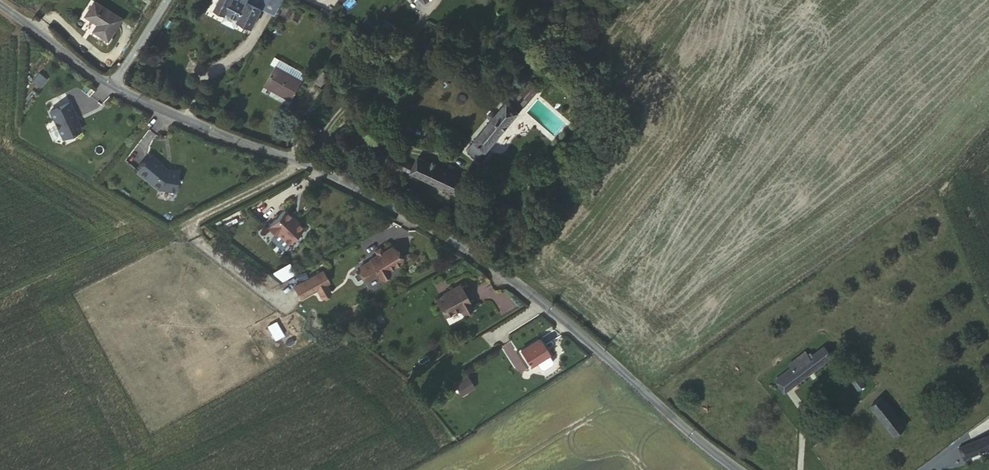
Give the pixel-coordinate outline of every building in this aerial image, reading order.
[(111,15),(93,0),(80,0),(73,9),(87,19),(82,25),(95,36),(111,15)] [(231,14),(230,17),(242,24),(253,6),(266,14),(275,0),(203,0),(216,9),(218,6),(231,14)] [(287,4),(281,1),(274,12),(280,16),(287,4)] [(258,77),(284,94),(295,78),(269,61),(258,77)] [(308,76),(321,87),(331,76),(317,65),(308,76)] [(530,95),(541,83),(531,75),(521,87),(530,95)] [(515,93),(524,101),(530,95),(521,87),(515,93)] [(478,153),(524,101),(515,93),(510,89),(465,141),(478,153)] [(59,127),(71,154),(90,146),(84,134),(86,134),(79,118),(59,127)] [(129,159),(138,165),(157,134),(148,128),(129,159)] [(401,164),(454,188),(460,173),(410,149),(405,157),(401,164)] [(173,185),(158,172),(145,186),(164,204),(181,206),(186,187),(173,185)] [(307,241),(290,223),(271,240),(279,248),(281,245),(291,256),(307,241)] [(400,278),(391,262),(359,281),(366,293),(376,287),(380,294),(389,288),(388,285),(400,278)] [(326,283),(298,299),(304,310),(321,301),(325,310),(334,305),(329,296),(333,294),(326,283)] [(469,321),(458,299),(448,305),(449,307),(434,315),(444,331),(458,323),(459,326),(469,321)] [(791,362),(777,373),(787,386),(830,352),(823,343),(814,350),(809,353),(807,350),(791,362)] [(788,359),(791,362),(807,350),(809,353),(814,350),(812,347),(809,349),(806,345),(788,359)] [(546,364),(547,364),(538,348),(518,360),(528,375),(534,371),(538,377),(541,378),(549,373),(550,370),(546,364)] [(472,383),(478,393),(491,386),(484,375),(472,383)] [(861,384),(855,376),(848,381),(854,389),(861,384)] [(901,425),(879,396),(869,403),(892,433),(901,425)] [(955,445),(959,458),(988,447),(988,431),(955,445)]
